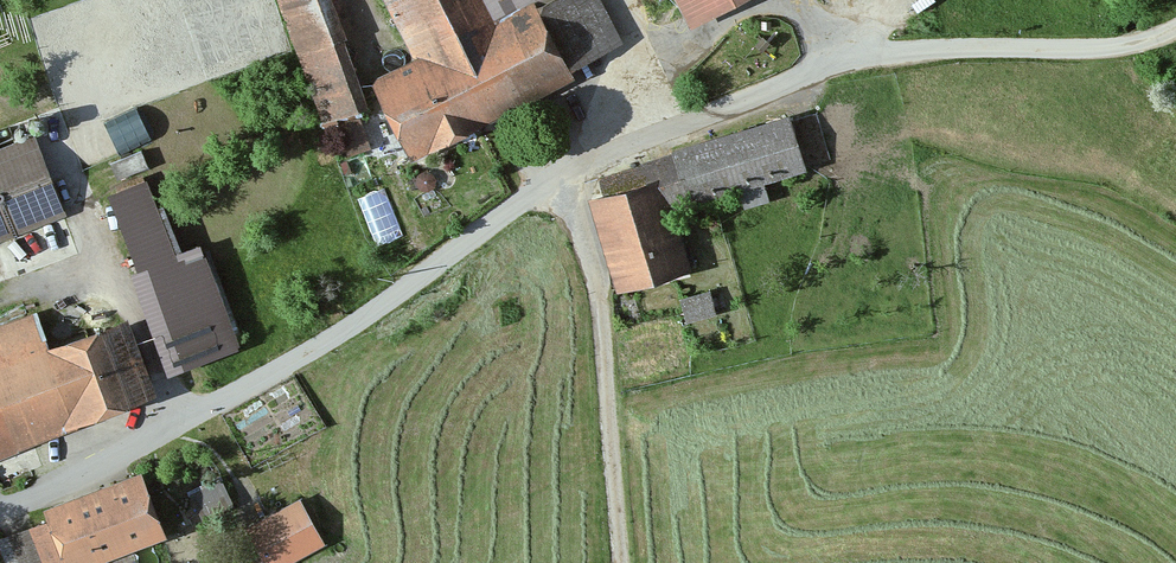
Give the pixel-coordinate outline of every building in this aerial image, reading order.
[(324,0),(280,0),(277,1),(323,131),(365,116),(324,0)] [(619,46),(596,0),(552,0),(379,0),(410,64),(365,86),(403,164),(570,81),(566,72),(619,46)] [(691,37),(756,0),(670,0),(691,37)] [(145,115),(113,122),(118,145),(150,137),(145,115)] [(647,186),(589,202),(616,297),(687,277),(669,215),(799,178),(784,124),(641,165),(647,186)] [(64,215),(34,141),(0,155),(0,241),(64,215)] [(142,188),(104,202),(132,279),(127,281),(162,377),(231,352),(194,251),(177,258),(160,211),(151,214),(142,188)] [(712,318),(707,296),(678,302),(682,324),(712,318)] [(149,404),(117,322),(50,348),(38,317),(0,332),(0,463),(149,404)] [(240,493),(222,466),(193,485),(211,512),(240,493)] [(159,543),(135,480),(38,518),(42,528),(0,544),(0,558),(2,562),(107,562),(159,543)] [(241,533),(259,562),(293,562),(319,547),(293,503),(241,533)]
